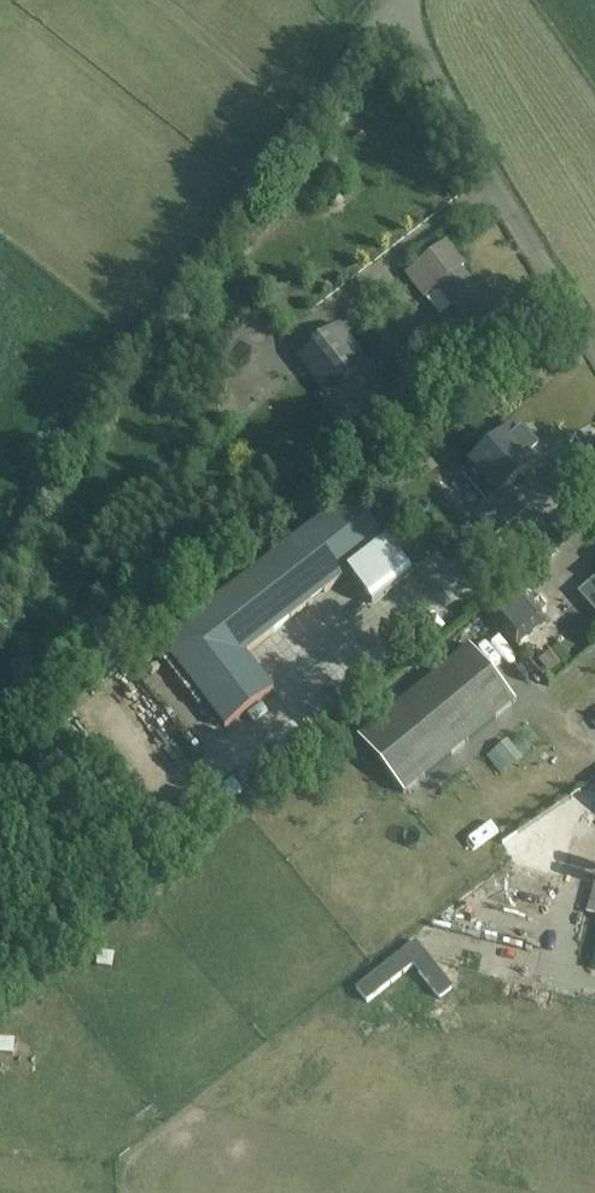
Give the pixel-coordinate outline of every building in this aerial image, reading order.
[(447,245),(407,276),(424,297),(440,285),(463,313),(446,326),(456,339),(464,333),(481,355),(513,330),(485,294),(482,297),(459,268),(463,265),(447,245)] [(296,357),(357,438),(399,402),(340,324),(296,357)] [(516,424),(472,465),(461,475),(487,504),(474,516),(495,539),(524,511),(505,490),(541,456),(516,424)] [(374,604),(411,575),(347,495),(159,643),(172,660),(225,728),(274,690),(247,654),(351,573),(374,604)] [(516,647),(546,622),(542,616),(513,583),(483,608),(516,647)] [(537,671),(564,652),(555,638),(527,656),(537,671)] [(358,737),(402,791),(493,720),(515,702),(469,645),(358,737)] [(593,883),(585,912),(594,915),(594,883),(593,883)] [(415,941),(355,988),(367,1003),(413,966),(438,999),(453,988),(415,941)] [(105,967),(104,982),(121,983),(122,968),(105,967)]
